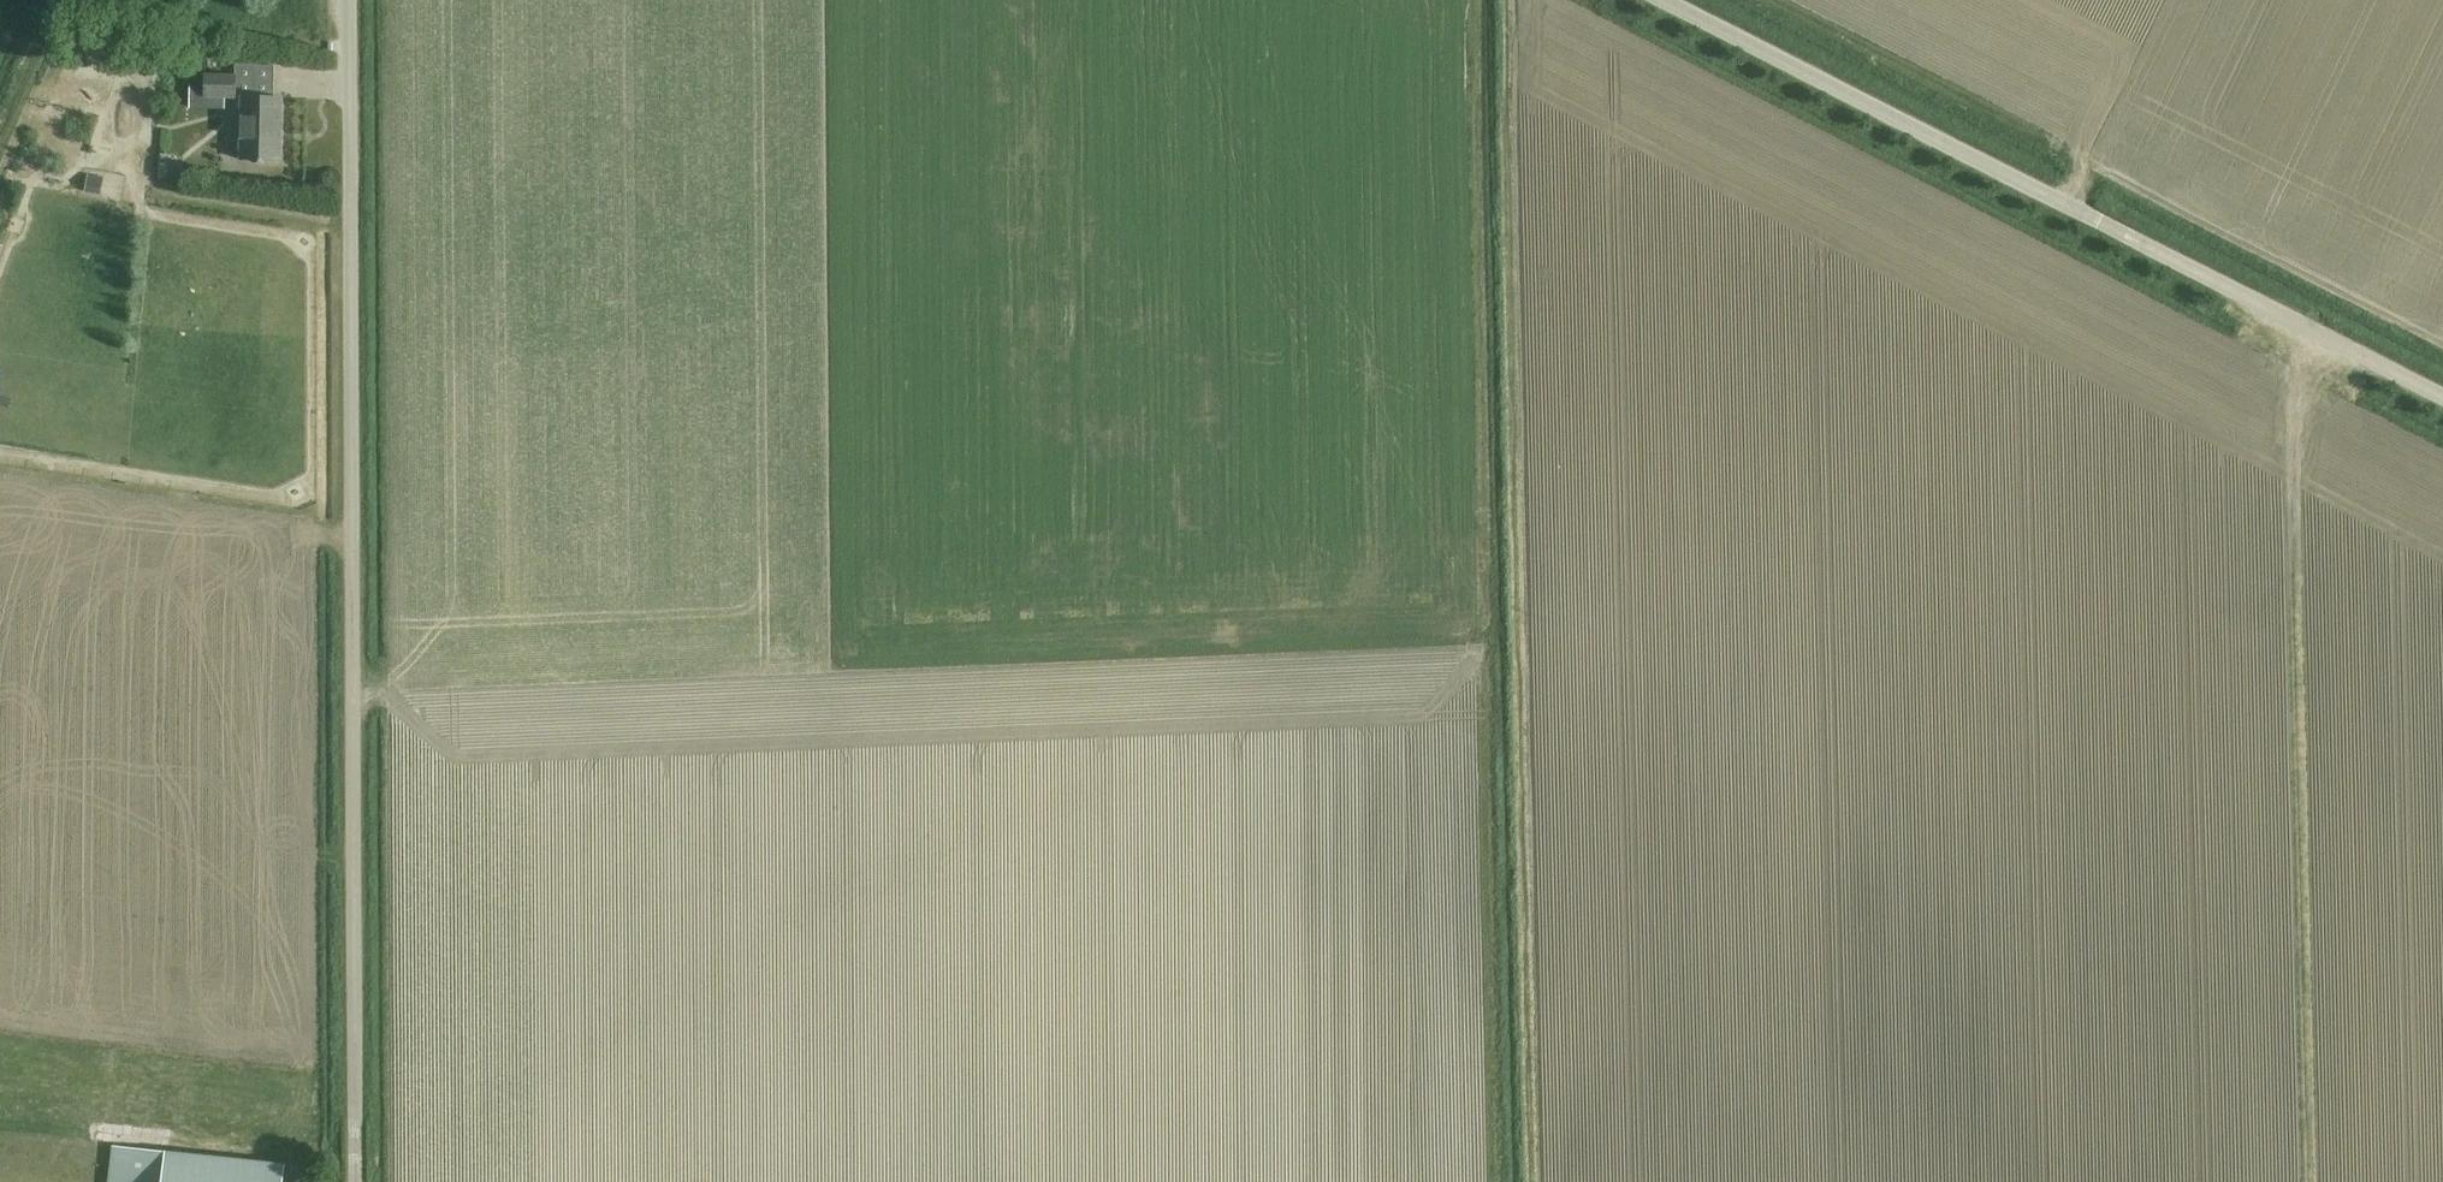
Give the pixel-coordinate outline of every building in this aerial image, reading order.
[(79,48),(77,67),(93,68),(94,49),(79,48)] [(262,161),(280,161),(281,98),(274,98),(274,66),(235,65),(235,76),(205,75),(204,97),(205,97),(205,110),(225,110),(225,98),(242,98),(241,160),(259,161),(259,163),(262,163),(262,161)] [(160,165),(159,181),(173,182),(174,173),(170,166),(160,165)] [(87,181),(85,191),(102,194),(104,183),(87,181)] [(285,1165),(113,1145),(108,1181),(283,1181),(285,1165)]
